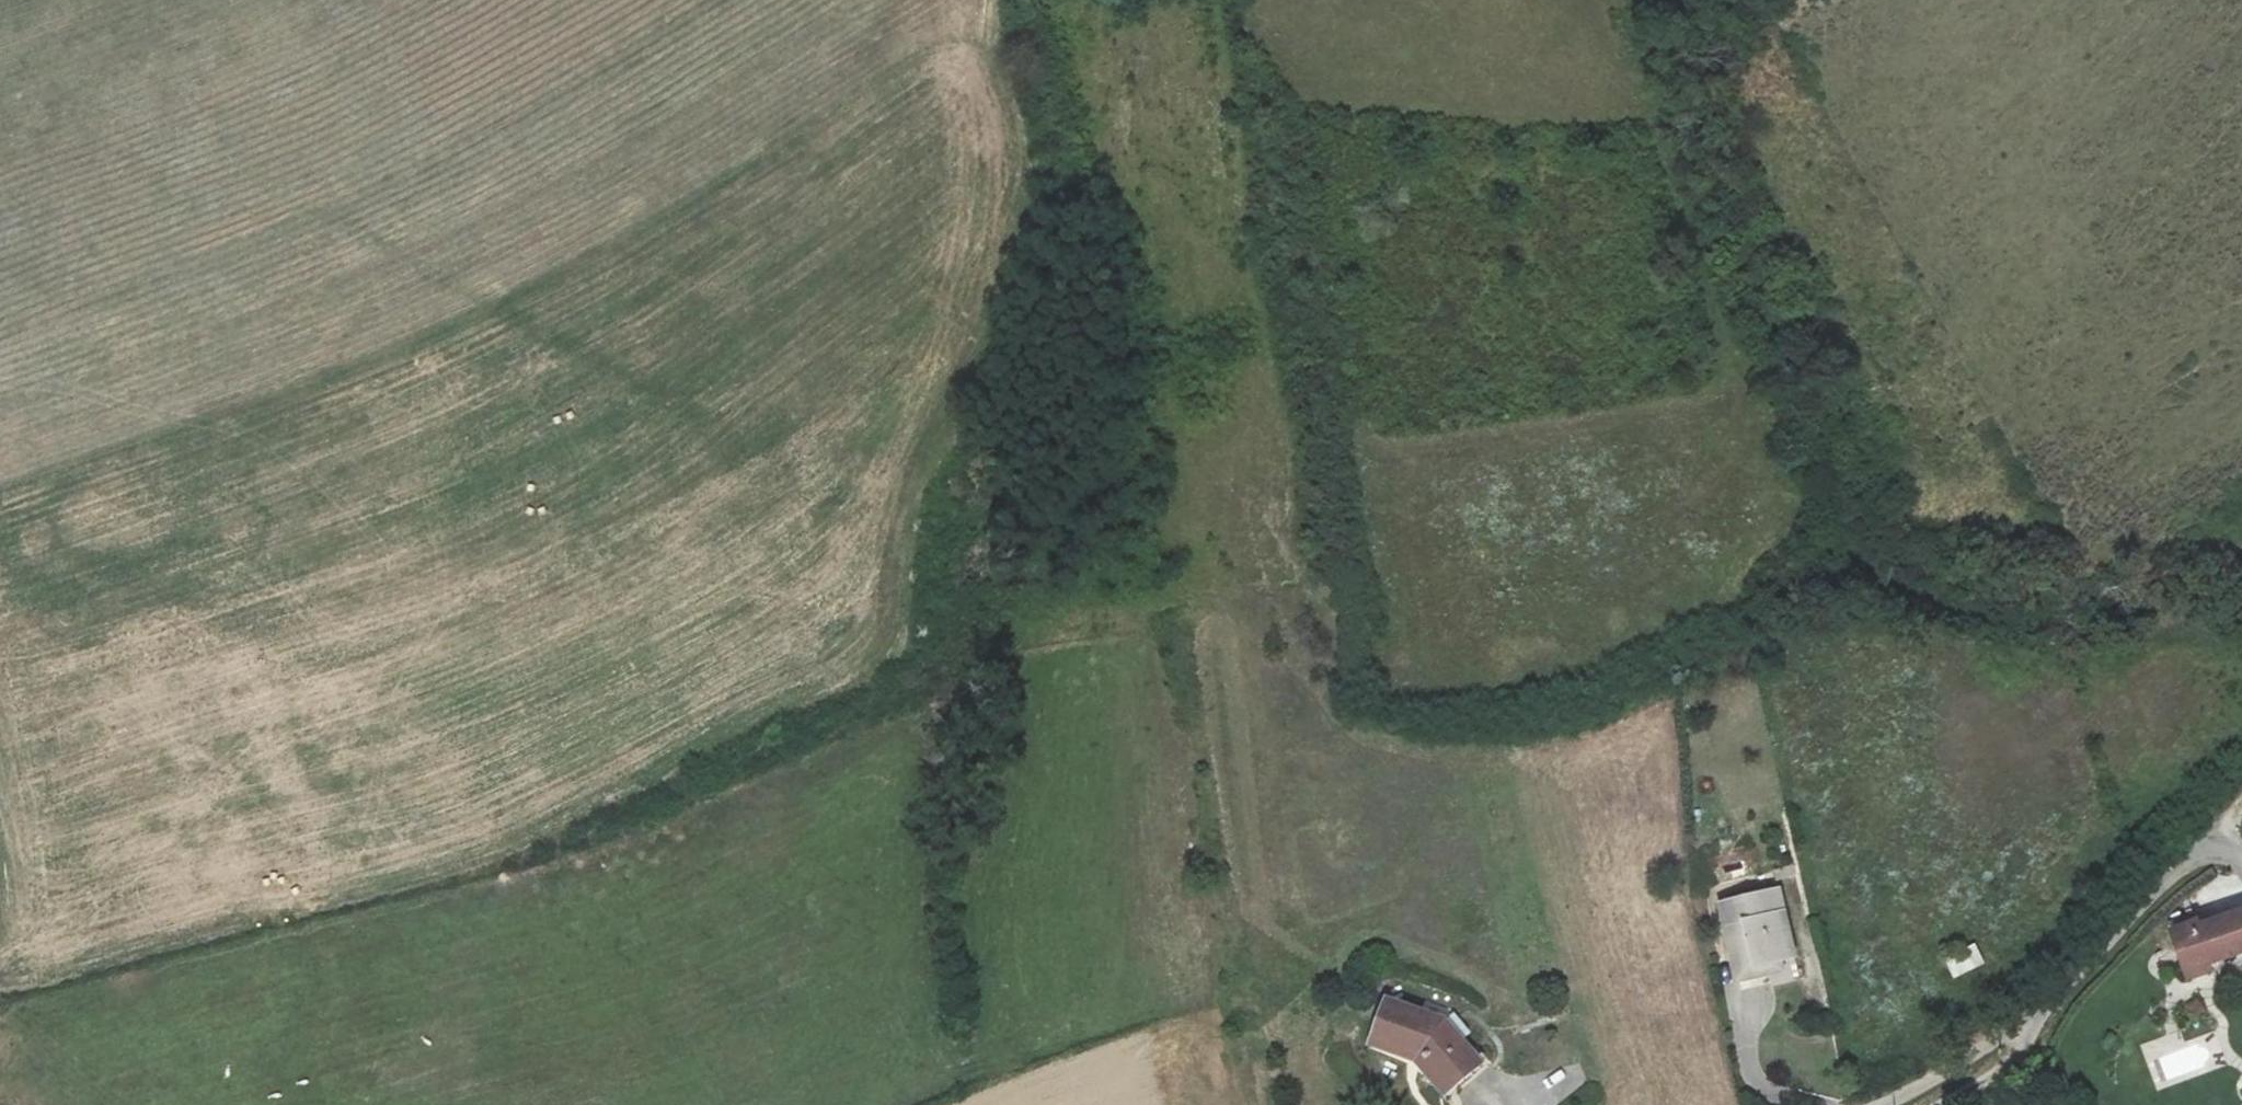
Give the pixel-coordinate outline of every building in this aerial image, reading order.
[(1792,990),(1774,914),(1770,904),(1711,918),(1717,937),(1729,997),(1750,993),(1747,981),(1761,977),(1767,997),(1792,990)] [(2189,978),(2194,978),(2212,970),(2210,961),(2241,948),(2241,904),(2196,920),(2193,915),(2170,923),(2189,978)] [(1977,945),(1944,957),(1952,977),(1984,965),(1977,945)] [(1452,1034),(1401,1009),(1379,1058),(1419,1076),(1442,1104),(1481,1077),(1452,1034)]
